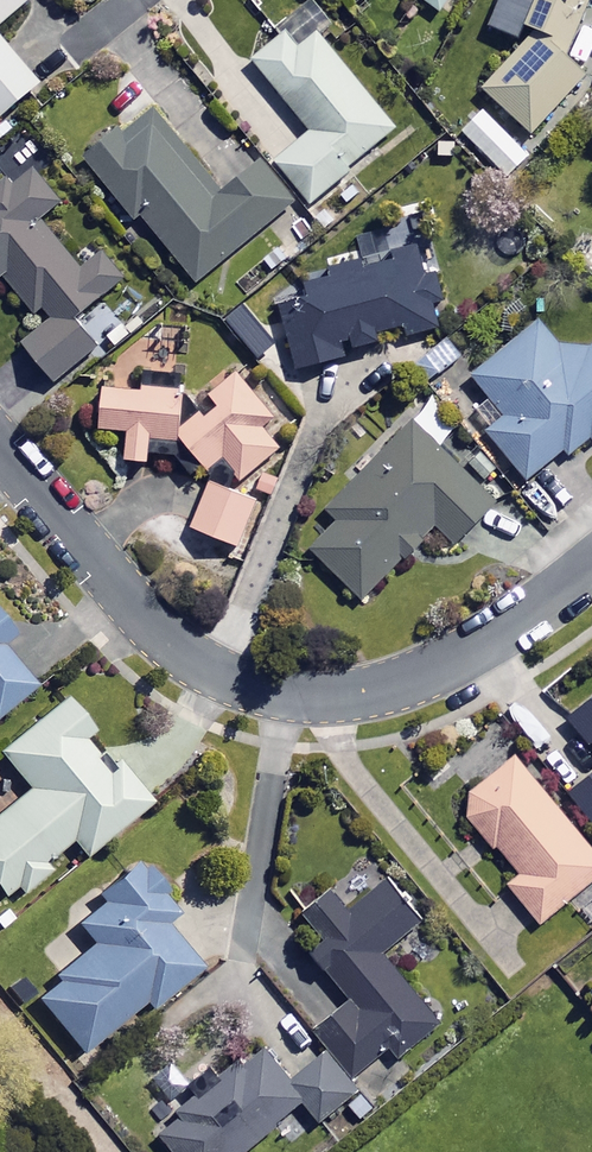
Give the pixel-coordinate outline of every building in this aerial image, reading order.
[(22,0),(0,0),(0,18),(22,0)] [(485,21),(520,38),(478,86),(528,130),(581,71),(563,55),(590,0),(496,0),(485,21)] [(294,44),(282,29),(249,56),(307,129),(272,157),(306,200),(346,168),(343,164),(390,126),(312,30),(294,44)] [(36,80),(0,37),(0,110),(36,80)] [(217,186),(150,104),(109,138),(104,131),(78,152),(131,217),(137,212),(192,279),(289,199),(253,156),(217,186)] [(525,153),(479,106),(458,127),(504,174),(525,153)] [(33,158),(0,186),(0,272),(40,319),(17,339),(53,382),(96,345),(72,318),(124,274),(99,246),(77,265),(35,216),(62,193),(33,158)] [(444,321),(424,246),(271,287),(292,366),(346,351),(343,340),(399,325),(401,332),(444,321)] [(544,313),(469,372),(500,412),(482,427),(522,476),(560,446),(567,454),(591,434),(591,338),(575,352),(544,313)] [(459,354),(446,334),(415,355),(428,374),(459,354)] [(94,383),(94,422),(120,423),(120,458),(147,459),(149,433),(177,437),(203,465),(210,468),(188,523),(241,544),(263,490),(269,492),(285,453),(259,423),(267,412),(230,368),(199,397),(171,386),(182,358),(127,336),(109,383),(94,383)] [(491,497),(411,416),(321,506),(333,518),(306,545),(356,596),(432,521),(450,539),(491,497)] [(30,680),(0,645),(0,705),(30,680)] [(563,719),(591,751),(591,693),(563,719)] [(61,696),(0,745),(0,757),(25,787),(0,807),(0,895),(6,902),(46,869),(39,861),(67,838),(80,855),(146,801),(115,763),(104,772),(76,737),(87,728),(61,696)] [(511,754),(456,801),(515,872),(504,881),(537,921),(591,875),(591,851),(511,754)] [(591,817),(591,772),(570,792),(591,817)] [(176,906),(135,855),(93,889),(101,899),(73,922),(90,943),(30,992),(78,1051),(142,999),(147,1005),(197,965),(160,919),(176,906)] [(323,1046),(349,1077),(385,1047),(393,1056),(436,1020),(378,950),(416,917),(382,877),(346,908),(324,881),(298,903),(321,931),(305,945),(345,994),(307,1026),(323,1046)] [(323,1046),(287,1077),(256,1040),(153,1127),(174,1151),(237,1151),(299,1100),(315,1118),(341,1096),(356,1115),(371,1103),(349,1077),(323,1046)]
